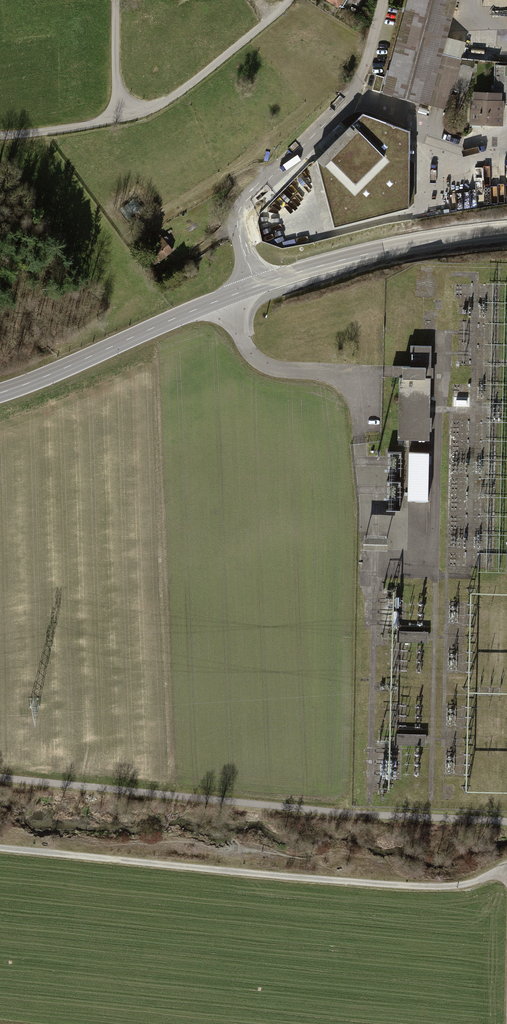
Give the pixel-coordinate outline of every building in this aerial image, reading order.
[(343,8),(348,0),(329,0),(343,8)] [(458,0),(407,0),(405,9),(386,78),(377,75),(373,91),(382,93),(450,111),(455,89),(469,92),(476,63),(445,55),(458,0)] [(471,95),(472,128),(503,127),(503,105),(506,105),(506,66),(494,67),(494,86),(491,87),(491,94),(471,95)] [(320,156),(307,168),(324,231),(407,207),(409,132),(375,119),(362,115),(344,132),(320,156)] [(125,206),(121,209),(128,220),(132,217),(125,206)] [(398,439),(429,440),(429,431),(431,431),(432,417),(430,417),(431,346),(411,345),(410,366),(394,366),(394,377),(399,377),(398,439)] [(429,452),(409,452),(408,500),(428,500),(429,452)] [(384,540),(363,540),(363,554),(384,554),(384,540)] [(427,632),(398,631),(398,641),(427,641),(427,632)] [(425,744),(425,734),(395,734),(395,743),(425,744)]
